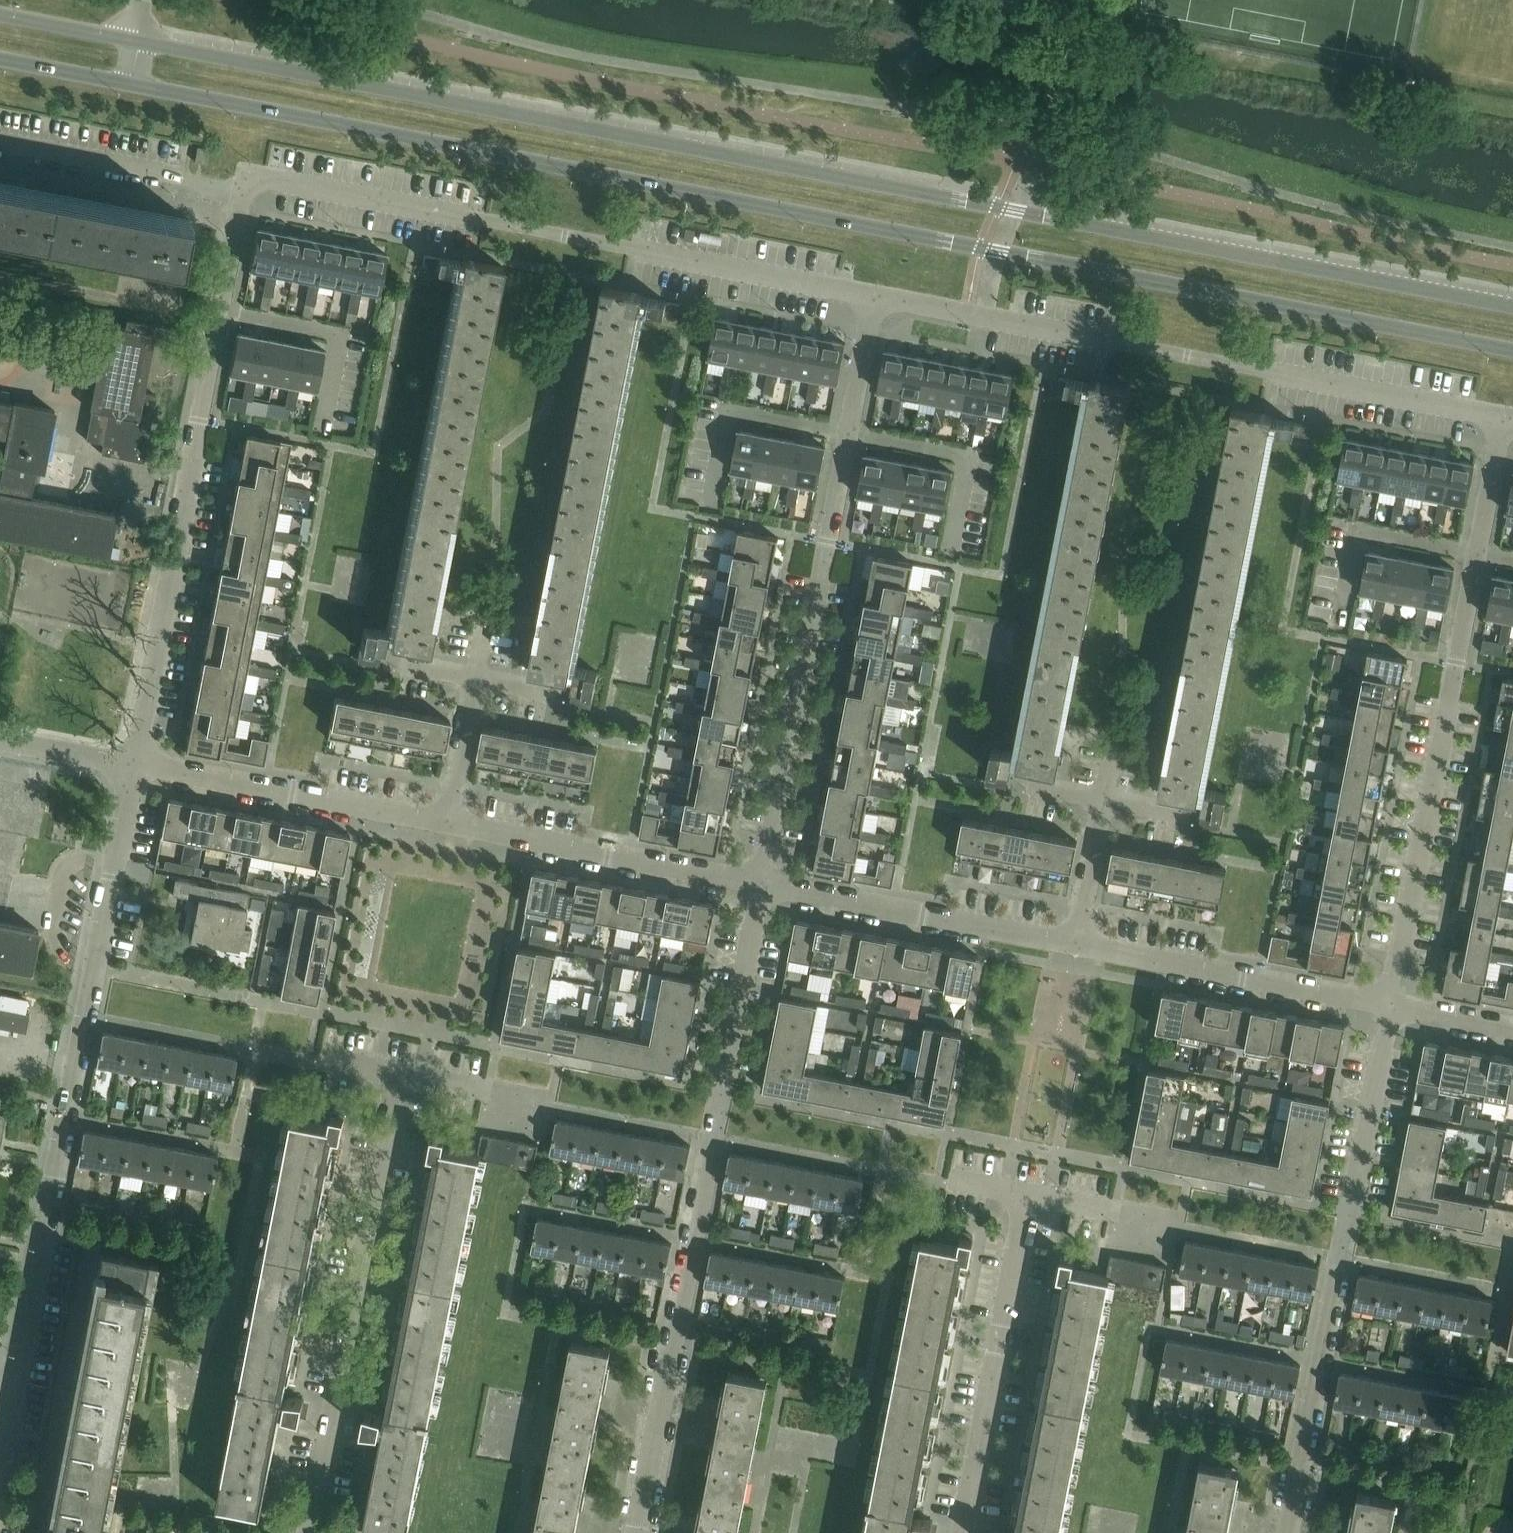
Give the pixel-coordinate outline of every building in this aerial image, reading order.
[(205,164),(207,149),(198,147),(195,162),(205,164)] [(181,266),(190,221),(0,184),(0,231),(181,266)] [(272,273),(280,234),(257,230),(250,269),(267,273),(272,273)] [(294,278),(301,238),(280,234),(272,273),(277,274),(294,278)] [(315,282),(322,242),(301,238),(294,278),(310,281),(315,282)] [(336,286),(344,246),(322,242),(315,282),(320,282),(336,286)] [(357,290),(365,250),(344,246),(336,286),(352,289),(357,290)] [(380,294),(387,255),(365,250),(357,290),(362,291),(380,294)] [(429,652),(503,267),(463,259),(463,263),(439,258),(439,259),(425,256),(423,266),(437,269),(436,270),(461,275),(392,632),(365,627),(360,648),(361,649),(359,661),(374,664),(377,649),(383,650),(385,639),(390,640),(389,644),(429,652)] [(275,286),(277,274),(272,273),(267,273),(265,284),(275,286)] [(318,294),(320,282),(315,282),(310,281),(308,292),(318,294)] [(273,298),(275,286),(265,284),(263,296),(273,298)] [(572,667),(638,324),(641,309),(665,314),(665,313),(679,316),(681,305),(667,303),(668,302),(644,297),(644,294),(605,286),(530,671),(570,679),(571,675),(575,676),(573,687),(579,688),(577,703),(592,706),(594,694),(595,694),(599,672),(572,667)] [(360,302),(362,291),(357,290),(352,289),(350,300),(360,302)] [(315,306),(318,294),(308,292),(305,304),(315,306)] [(358,314),(360,302),(350,300),(348,312),(358,314)] [(732,362),(739,323),(717,318),(709,358),(727,361),(732,362)] [(144,393),(155,334),(145,332),(147,324),(128,320),(126,328),(107,325),(90,409),(92,410),(86,440),(103,443),(101,454),(143,462),(156,395),(144,393)] [(753,366),(761,327),(739,323),(732,362),(737,363),(753,366)] [(774,370),(782,331),(761,327),(753,366),(770,370),(774,370)] [(796,375),(803,335),(782,331),(774,370),(779,371),(796,375)] [(252,378),(260,338),(238,334),(230,373),(247,377),(252,378)] [(816,379),(824,339),(803,335),(796,375),(812,378),(816,379)] [(273,382),(281,342),(260,338),(252,378),(257,379),(273,382)] [(839,383),(847,343),(824,339),(816,379),(821,380),(839,383)] [(295,386),(302,346),(281,342),(273,382),(290,385),(295,386)] [(325,351),(302,346),(295,386),(300,387),(317,390),(325,351)] [(900,395),(908,355),(886,351),(878,390),(896,394),(900,395)] [(921,399),(929,359),(908,355),(900,395),(905,396),(921,399)] [(943,403),(950,363),(929,359),(921,399),(938,402),(943,403)] [(735,375),(737,363),(732,362),(727,361),(725,373),(735,375)] [(964,407),(972,368),(950,363),(943,403),(948,404),(964,407)] [(985,411),(993,372),(972,368),(964,407),(981,410),(985,411)] [(777,383),(779,371),(774,370),(770,370),(767,381),(777,383)] [(1008,416),(1016,376),(993,372),(985,411),(991,412),(1008,416)] [(732,387),(735,375),(725,373),(723,385),(732,387)] [(255,390),(257,379),(252,378),(247,377),(245,389),(255,390)] [(819,391),(821,380),(816,379),(812,378),(809,389),(819,391)] [(1057,773),(1132,388),(1092,381),(1091,384),(1067,379),(1067,380),(1054,378),(1052,388),(1065,390),(1065,391),(1089,396),(1020,753),(993,748),(989,770),(987,783),(1003,785),(1005,774),(1009,774),(1010,771),(1012,772),(1014,761),(1018,761),(1018,765),(1057,773)] [(775,395),(777,383),(767,381),(765,393),(775,395)] [(297,399),(300,387),(295,386),(290,385),(287,397),(297,399)] [(253,402),(255,390),(245,389),(243,400),(253,402)] [(817,403),(819,391),(809,389),(807,401),(817,403)] [(43,500),(30,497),(36,469),(43,470),(55,411),(15,403),(14,405),(9,404),(9,395),(1,394),(0,397),(0,436),(8,438),(0,480),(0,533),(108,554),(116,514),(43,500)] [(903,407),(905,396),(900,395),(896,394),(893,405),(903,407)] [(295,410),(297,399),(287,397),(285,408),(295,410)] [(946,416),(948,404),(943,403),(938,402),(936,414),(946,416)] [(901,419),(903,407),(893,405),(891,417),(901,419)] [(1200,788),(1266,446),(1269,431),(1294,436),(1294,434),(1307,437),(1309,427),(1296,424),(1296,423),(1272,418),(1273,415),(1233,408),(1159,793),(1160,793),(1198,800),(1199,796),(1204,797),(1201,808),(1203,809),(1203,812),(1207,813),(1205,825),(1220,828),(1223,815),(1228,794),(1200,788)] [(988,424),(991,412),(985,411),(981,410),(978,422),(988,424)] [(943,427),(946,416),(936,414),(933,425),(943,427)] [(986,436),(988,424),(978,422),(976,434),(986,436)] [(754,475),(762,435),(739,430),(731,470),(749,474),(754,475)] [(292,444),(246,435),(242,459),(287,467),(292,444)] [(775,479),(783,439),(762,435),(754,475),(759,476),(775,479)] [(796,483),(804,443),(783,439),(775,479),(791,482),(796,483)] [(1360,483),(1368,444),(1345,439),(1338,479),(1356,482),(1360,483)] [(819,487),(827,447),(804,443),(796,483),(801,484),(819,487)] [(1381,487),(1389,448),(1368,444),(1360,483),(1365,484),(1381,487)] [(1403,491),(1410,452),(1389,448),(1381,487),(1398,491),(1403,491)] [(1424,496),(1431,456),(1410,452),(1403,491),(1408,492),(1424,496)] [(880,498),(888,459),(866,454),(858,494),(876,497),(880,498)] [(1445,500),(1452,460),(1431,456),(1424,496),(1440,499),(1445,500)] [(287,467),(242,459),(238,481),(283,490),(284,485),(287,467)] [(901,502),(909,463),(888,459),(880,498),(885,499),(901,502)] [(1467,504),(1475,464),(1452,460),(1445,500),(1450,501),(1467,504)] [(923,507),(931,467),(909,463),(901,502),(918,506),(923,507)] [(945,511),(953,472),(931,467),(923,507),(928,508),(945,511)] [(757,487),(759,476),(754,475),(749,474),(747,486),(757,487)] [(283,490),(238,481),(233,503),(279,512),(282,494),(283,490)] [(799,496),(801,484),(796,483),(791,482),(789,494),(799,496)] [(1363,496),(1365,484),(1360,483),(1356,482),(1353,494),(1363,496)] [(297,488),(284,485),(283,490),(282,494),(296,497),(297,488)] [(755,499),(757,487),(747,486),(745,497),(755,499)] [(311,491),(297,488),(296,497),(309,500),(311,491)] [(1406,504),(1408,492),(1403,491),(1398,491),(1396,502),(1406,504)] [(797,507),(799,496),(789,494),(787,505),(797,507)] [(1361,508),(1363,496),(1353,494),(1351,506),(1361,508)] [(883,511),(885,499),(880,498),(876,497),(873,509),(883,511)] [(1448,512),(1450,501),(1445,500),(1440,499),(1438,510),(1448,512)] [(1403,516),(1406,504),(1396,502),(1394,514),(1403,516)] [(279,512),(233,503),(229,526),(274,534),(275,530),(279,512)] [(926,519),(928,508),(923,507),(918,506),(916,518),(926,519)] [(881,522),(883,511),(873,509),(871,521),(881,522)] [(1445,524),(1448,512),(1438,510),(1436,522),(1445,524)] [(279,513),(277,528),(290,529),(292,514),(279,513)] [(923,531),(926,519),(916,518),(914,529),(918,530),(923,531)] [(274,534),(229,526),(225,548),(270,557),(273,539),(274,534)] [(289,533),(275,530),(274,534),(273,539),(287,542),(289,533)] [(779,538),(740,531),(736,554),(775,561),(779,538)] [(302,535),(289,533),(287,542),(301,544),(302,535)] [(107,556),(107,557),(117,559),(117,558),(118,550),(109,548),(108,554),(107,556)] [(270,557),(225,548),(220,571),(266,580),(266,575),(270,557)] [(1382,596),(1390,556),(1368,552),(1360,591),(1378,595),(1382,596)] [(736,554),(732,572),(731,577),(771,584),(775,561),(736,554)] [(915,564),(875,556),(871,580),(910,588),(915,564)] [(1404,600),(1411,560),(1390,556),(1382,596),(1388,597),(1404,600)] [(1425,604),(1432,564),(1411,560),(1404,600),(1420,603),(1425,604)] [(1447,608),(1455,569),(1432,564),(1425,604),(1430,605),(1447,608)] [(703,576),(717,579),(718,570),(705,567),(703,576)] [(732,572),(718,570),(717,579),(730,581),(731,577),(732,572)] [(266,580),(220,571),(216,593),(261,602),(265,584),(266,580)] [(280,578),(266,575),(266,580),(265,584),(278,587),(280,578)] [(1512,598),(1512,579),(1495,575),(1486,615),(1504,618),(1509,619),(1512,598)] [(731,577),(730,581),(727,599),(766,606),(771,584),(731,577)] [(294,580),(280,578),(278,587),(292,589),(294,580)] [(910,588),(871,580),(866,603),(906,610),(907,606),(910,588)] [(951,582),(939,580),(937,592),(949,594),(951,582)] [(261,602),(216,593),(212,616),(257,624),(258,620),(261,602)] [(1385,608),(1388,597),(1382,596),(1378,595),(1376,606),(1385,608)] [(727,599),(723,617),(723,621),(762,629),(766,606),(727,599)] [(906,610),(866,603),(862,625),(901,632),(905,615),(906,610)] [(1428,616),(1430,605),(1425,604),(1420,603),(1418,614),(1428,616)] [(920,608),(907,606),(906,610),(905,615),(919,617),(920,608)] [(1383,620),(1385,608),(1376,606),(1373,618),(1383,620)] [(934,611),(920,608),(919,617),(932,620),(934,611)] [(694,621),(708,623),(710,614),(696,612),(694,621)] [(723,617),(710,614),(708,623),(722,626),(723,621),(723,617)] [(1425,628),(1428,616),(1418,614),(1416,626),(1425,628)] [(257,624),(212,616),(207,638),(253,647),(256,629),(257,624)] [(1512,625),(1512,620),(1509,619),(1504,618),(1502,630),(1512,632),(1512,625)] [(272,622),(258,620),(257,624),(256,629),(270,631),(272,622)] [(723,621),(722,626),(718,643),(758,651),(762,629),(723,621)] [(285,625),(272,622),(270,631),(284,634),(285,625)] [(901,632),(862,625),(858,647),(897,655),(898,651),(901,632)] [(1509,644),(1512,632),(1502,630),(1499,642),(1509,644)] [(253,647),(207,638),(203,660),(248,669),(249,665),(253,647)] [(718,643),(715,662),(714,666),(753,674),(758,651),(718,643)] [(897,655),(858,647),(854,670),(893,677),(896,659),(897,655)] [(912,653),(898,651),(897,655),(896,659),(910,662),(912,653)] [(1408,660),(1369,652),(1364,676),(1404,683),(1408,660)] [(925,656),(912,653),(910,662),(924,665),(925,656)] [(686,665),(699,668),(701,659),(687,656),(686,665)] [(715,662),(701,659),(699,668),(713,671),(714,666),(715,662)] [(248,669),(203,660),(199,683),(244,691),(248,674),(248,669)] [(263,667),(249,665),(248,669),(248,674),(261,676),(263,667)] [(714,666),(713,671),(710,688),(749,696),(753,674),(714,666)] [(277,670),(263,667),(261,676),(275,679),(277,670)] [(912,681),(893,677),(854,670),(849,692),(888,700),(889,695),(903,698),(908,699),(912,681)] [(1364,676),(1361,693),(1360,698),(1399,706),(1404,683),(1364,676)] [(1504,678),(1499,702),(1512,704),(1512,680),(1504,678)] [(244,691),(199,683),(195,705),(240,714),(241,709),(244,691)] [(710,688),(706,707),(705,711),(745,719),(749,696),(710,688)] [(1331,697),(1345,700),(1347,691),(1333,688),(1331,697)] [(1361,693),(1347,691),(1345,700),(1359,702),(1360,698),(1361,693)] [(888,700),(849,692),(845,714),(884,722),(888,704),(888,700)] [(903,698),(889,695),(888,700),(888,704),(901,707),(903,698)] [(358,702),(336,698),(328,738),(350,742),(358,702)] [(915,710),(917,701),(908,699),(903,698),(901,707),(915,710)] [(1360,698),(1359,702),(1355,720),(1395,728),(1399,706),(1360,698)] [(677,710),(691,713),(692,704),(679,701),(677,710)] [(380,707),(358,702),(350,742),(373,747),(380,707)] [(1499,702),(1495,724),(1512,728),(1512,704),(1499,702)] [(706,707),(692,704),(691,713),(704,716),(705,711),(706,707)] [(236,736),(239,718),(240,714),(195,705),(190,727),(230,735),(236,736)] [(403,711),(380,707),(373,747),(395,751),(403,711)] [(253,721),(254,712),(241,709),(240,714),(239,718),(253,721)] [(425,715),(403,711),(395,751),(417,755),(425,715)] [(705,711),(704,716),(701,733),(740,741),(745,719),(705,711)] [(268,714),(254,712),(253,721),(266,724),(268,714)] [(884,722),(845,714),(841,737),(880,744),(881,740),(884,722)] [(450,720),(425,715),(417,755),(442,760),(450,720)] [(1355,720),(1352,738),(1351,743),(1391,750),(1395,728),(1355,720)] [(1495,724),(1491,747),(1512,751),(1512,728),(1495,724)] [(264,766),(269,741),(252,738),(249,754),(227,750),(230,735),(190,727),(186,751),(264,766)] [(509,732),(485,727),(477,767),(502,772),(509,732)] [(532,736),(509,732),(502,772),(524,776),(532,736)] [(701,733),(698,751),(697,756),(736,763),(740,741),(701,733)] [(1323,742),(1337,745),(1338,736),(1324,733),(1323,742)] [(554,740),(532,736),(524,776),(547,780),(554,740)] [(1352,738),(1338,736),(1337,745),(1350,747),(1351,743),(1352,738)] [(880,744),(841,737),(836,759),(875,767),(879,749),(880,744)] [(577,745),(554,740),(547,780),(569,785),(577,745)] [(894,743),(881,740),(880,744),(879,749),(893,752),(894,743)] [(908,745),(894,743),(893,752),(906,754),(908,745)] [(1351,743),(1350,747),(1347,765),(1386,773),(1391,750),(1351,743)] [(599,749),(577,745),(569,785),(592,789),(599,749)] [(668,755),(682,758),(684,748),(670,746),(668,755)] [(1491,747),(1486,769),(1512,774),(1512,751),(1491,747)] [(698,751),(684,748),(682,758),(696,760),(697,756),(698,751)] [(697,756),(696,760),(692,778),(732,785),(736,763),(697,756)] [(875,767),(836,759),(832,781),(871,789),(872,784),(875,767)] [(1347,765),(1343,783),(1343,788),(1382,795),(1386,773),(1347,765)] [(1486,769),(1482,791),(1512,797),(1512,774),(1486,769)] [(692,778),(689,796),(688,800),(727,808),(732,785),(692,778)] [(1314,787),(1328,789),(1330,780),(1316,778),(1314,787)] [(1343,783),(1330,780),(1328,789),(1342,792),(1343,788),(1343,783)] [(871,789),(832,781),(828,804),(867,811),(870,794),(871,789)] [(886,787),(872,784),(871,789),(870,794),(884,796),(886,787)] [(900,790),(886,787),(884,796),(898,799),(900,790)] [(1343,788),(1342,792),(1338,810),(1378,817),(1382,795),(1343,788)] [(660,800),(673,802),(675,793),(661,791),(660,800)] [(1482,791),(1478,814),(1512,820),(1512,797),(1482,791)] [(689,796),(675,793),(673,802),(687,805),(688,800),(689,796)] [(168,799),(161,836),(185,841),(192,804),(168,799)] [(688,800),(687,805),(684,823),(723,830),(727,808),(688,800)] [(214,808),(192,804),(185,841),(207,845),(214,808)] [(867,811),(828,804),(823,826),(863,834),(863,829),(867,811)] [(237,812),(214,808),(207,845),(229,849),(237,812)] [(1338,810),(1335,828),(1334,832),(1373,840),(1378,817),(1338,810)] [(259,817),(237,812),(229,849),(252,854),(259,817)] [(723,830),(684,823),(681,838),(658,833),(662,817),(645,814),(640,839),(719,854),(723,830)] [(1478,814),(1473,836),(1512,844),(1512,842),(1512,820),(1478,814)] [(281,821),(259,817),(252,854),(274,858),(281,821)] [(987,824),(964,819),(956,859),(979,864),(987,824)] [(304,825),(281,821),(274,858),(297,862),(304,825)] [(1306,831),(1319,834),(1321,825),(1307,822),(1306,831)] [(1009,828),(987,824),(979,864),(1001,868),(1009,828)] [(326,830),(304,825),(297,862),(319,867),(326,830)] [(1335,828),(1321,825),(1319,834),(1333,837),(1334,832),(1335,828)] [(863,834),(823,826),(819,849),(858,856),(862,838),(863,834)] [(1031,832),(1009,828),(1001,868),(1024,872),(1031,832)] [(877,832),(863,829),(863,834),(862,838),(875,841),(877,832)] [(350,834),(326,830),(319,867),(343,871),(350,834)] [(891,835),(877,832),(875,841),(889,844),(891,835)] [(1054,837),(1031,832),(1024,872),(1046,877),(1054,837)] [(1334,832),(1333,837),(1330,855),(1369,862),(1373,840),(1334,832)] [(1512,844),(1473,836),(1469,858),(1508,866),(1509,862),(1512,844)] [(1078,841),(1054,837),(1046,877),(1071,881),(1078,841)] [(1138,853),(1114,848),(1106,888),(1130,893),(1138,853)] [(858,856),(819,849),(814,872),(893,887),(898,863),(881,860),(878,876),(855,871),(858,856)] [(1161,857),(1138,853),(1130,893),(1153,897),(1161,857)] [(1369,862),(1330,855),(1321,853),(1317,871),(1326,872),(1325,877),(1365,885),(1369,862)] [(1183,862),(1161,857),(1153,897),(1175,902),(1183,862)] [(1508,866),(1469,858),(1465,881),(1504,888),(1508,871),(1508,866)] [(166,861),(164,869),(179,872),(180,864),(166,861)] [(1205,866),(1183,862),(1175,902),(1198,906),(1205,866)] [(195,866),(180,864),(179,872),(193,874),(195,866)] [(1228,870),(1205,866),(1198,906),(1220,910),(1228,870)] [(1297,876),(1311,879),(1312,870),(1299,867),(1297,876)] [(210,869),(209,877),(223,880),(225,872),(210,869)] [(535,870),(528,907),(552,911),(559,874),(535,870)] [(1326,872),(1317,871),(1312,870),(1311,879),(1315,880),(1324,882),(1325,877),(1326,872)] [(240,875),(225,872),(223,880),(238,883),(240,875)] [(581,879),(559,874),(552,911),(574,916),(581,879)] [(1365,885),(1325,877),(1324,882),(1315,880),(1312,898),(1321,899),(1360,907),(1365,885)] [(255,878),(254,886),(268,889),(270,881),(255,878)] [(603,883),(581,879),(574,916),(596,920),(603,883)] [(198,900),(191,940),(249,952),(253,931),(243,929),(250,895),(176,881),(173,895),(198,900)] [(284,884),(270,881),(268,889),(283,892),(284,884)] [(1504,888),(1465,881),(1460,903),(1500,911),(1501,906),(1504,888)] [(626,887),(603,883),(596,920),(619,924),(626,887)] [(648,892),(626,887),(619,924),(641,929),(648,892)] [(314,893),(299,890),(297,898),(312,901),(314,893)] [(671,896),(648,892),(641,929),(664,933),(671,896)] [(328,896),(314,893),(312,901),(327,904),(328,896)] [(253,896),(251,907),(264,910),(266,898),(253,896)] [(693,900),(671,896),(664,933),(686,937),(693,900)] [(1321,899),(1318,917),(1317,922),(1356,929),(1360,907),(1321,899)] [(717,905),(693,900),(686,937),(710,942),(717,905)] [(1500,911),(1460,903),(1456,926),(1495,933),(1499,915),(1500,911)] [(335,911),(298,904),(293,928),(330,935),(335,911)] [(1501,906),(1500,911),(1499,915),(1512,918),(1512,916),(1512,909),(1501,906)] [(284,911),(272,909),(269,923),(277,925),(281,925),(284,911)] [(1288,921),(1302,924),(1304,915),(1290,912),(1288,921)] [(1318,917),(1304,915),(1302,924),(1316,926),(1317,922),(1318,917)] [(797,920),(790,957),(813,962),(820,925),(797,920)] [(31,970),(35,946),(40,947),(41,939),(37,938),(38,930),(0,922),(0,964),(31,970)] [(1317,922),(1316,926),(1312,944),(1352,952),(1356,929),(1317,922)] [(277,925),(269,923),(266,938),(274,939),(277,925)] [(843,929),(820,925),(813,962),(836,966),(843,929)] [(1495,933),(1456,926),(1452,948),(1491,956),(1492,951),(1495,933)] [(330,935),(293,928),(289,950),(326,957),(330,935)] [(865,934),(843,929),(836,966),(858,970),(865,934)] [(887,938),(865,934),(858,970),(880,975),(887,938)] [(532,935),(530,943),(545,946),(546,938),(532,935)] [(1290,939),(1273,935),(1269,960),(1347,975),(1352,952),(1312,944),(1310,959),(1287,955),(1290,939)] [(561,941),(546,938),(545,946),(560,949),(561,941)] [(910,942),(887,938),(880,975),(903,979),(910,942)] [(932,946),(910,942),(903,979),(925,983),(932,946)] [(577,944),(575,952),(590,955),(591,947),(577,944)] [(955,951),(932,946),(925,983),(948,988),(955,951)] [(520,947),(516,970),(553,977),(557,954),(520,947)] [(606,950),(591,947),(590,955),(604,958),(606,950)] [(1491,956),(1452,948),(1448,970),(1487,978),(1490,960),(1491,956)] [(326,957),(289,950),(285,973),(321,980),(326,957)] [(978,955),(955,951),(948,988),(971,992),(978,955)] [(1506,954),(1492,951),(1491,956),(1490,960),(1504,963),(1506,954)] [(271,955),(263,953),(260,968),(268,970),(271,955)] [(621,953),(620,961),(634,963),(636,955),(621,953)] [(1506,954),(1504,963),(1512,965),(1512,955),(1506,954)] [(651,958),(636,955),(634,963),(649,966),(651,958)] [(666,961),(665,969),(679,972),(681,964),(666,961)] [(606,964),(598,962),(596,977),(604,979),(606,964)] [(695,967),(681,964),(679,972),(694,975),(695,967)] [(621,982),(624,967),(616,966),(613,980),(621,982)] [(268,970),(260,968),(258,983),(266,984),(268,970)] [(553,977),(516,970),(511,993),(548,1000),(553,977)] [(1448,970),(1443,994),(1512,1007),(1512,982),(1509,981),(1506,997),(1484,993),(1487,978),(1448,970)] [(321,980),(285,973),(280,996),(317,1003),(321,980)] [(702,982),(665,975),(661,998),(697,1005),(702,982)] [(793,986),(792,994),(806,997),(808,989),(793,986)] [(823,992),(808,989),(806,997),(821,1000),(823,992)] [(1164,991),(1157,1028),(1181,1033),(1188,996),(1164,991)] [(586,992),(583,1007),(590,1008),(592,994),(586,992)] [(548,1000),(511,993),(507,1016),(544,1023),(544,1022),(548,1000)] [(592,994),(590,1008),(598,1010),(600,995),(592,994)] [(838,995),(837,1003),(851,1006),(853,998),(838,995)] [(23,1013),(25,1001),(0,996),(0,1009),(23,1013)] [(1188,996),(1181,1033),(1179,1042),(1201,1046),(1203,1037),(1210,1000),(1188,996)] [(618,998),(610,997),(607,1011),(615,1013),(618,998)] [(697,1005),(661,998),(656,1021),(693,1028),(697,1005)] [(782,998),(777,1021),(814,1028),(819,1005),(782,998)] [(867,1000),(853,998),(851,1006),(866,1008),(867,1000)] [(1232,1004),(1210,1000),(1203,1037),(1225,1041),(1232,1004)] [(883,1003),(881,1011),(896,1014),(898,1006),(883,1003)] [(1248,1046),(1254,1009),(1232,1004),(1225,1041),(1248,1046)] [(912,1009),(898,1006),(896,1014),(911,1017),(912,1009)] [(595,1024),(598,1010),(590,1008),(590,1009),(587,1023),(595,1024)] [(29,1015),(23,1013),(0,1009),(0,1027),(26,1032),(29,1015)] [(1254,1009),(1248,1046),(1246,1055),(1268,1059),(1270,1050),(1277,1013),(1254,1009)] [(615,1013),(607,1011),(604,1026),(612,1028),(615,1013)] [(928,1012),(926,1020),(941,1023),(942,1015),(928,1012)] [(868,1014),(860,1013),(857,1028),(865,1029),(868,1014)] [(1300,1017),(1277,1013),(1270,1050),(1292,1054),(1300,1017)] [(957,1018),(942,1015),(941,1023),(955,1026),(957,1018)] [(544,1023),(507,1016),(503,1039),(549,1048),(553,1023),(544,1022),(544,1023)] [(877,1016),(874,1031),(882,1033),(885,1018),(877,1016)] [(1322,1022),(1300,1017),(1292,1054),(1315,1059),(1322,1022)] [(656,1021),(652,1042),(652,1044),(689,1051),(693,1028),(656,1021)] [(814,1028),(777,1021),(773,1044),(810,1051),(814,1028)] [(1346,1026),(1322,1022),(1315,1059),(1339,1063),(1346,1026)] [(598,1032),(553,1023),(549,1048),(594,1057),(598,1032)] [(963,1033),(926,1026),(922,1049),(959,1056),(963,1033)] [(126,1037),(102,1032),(96,1064),(98,1064),(97,1068),(105,1069),(106,1065),(120,1068),(126,1037)] [(643,1041),(603,1033),(598,1032),(594,1057),(638,1065),(643,1041)] [(148,1041),(126,1037),(120,1068),(119,1072),(127,1074),(128,1070),(141,1072),(148,1041)] [(148,1041),(141,1072),(141,1076),(149,1078),(150,1074),(163,1077),(169,1045),(148,1041)] [(689,1051),(652,1044),(652,1042),(643,1041),(638,1065),(684,1074),(689,1051)] [(1442,1083),(1449,1046),(1426,1042),(1419,1079),(1442,1083)] [(810,1051),(773,1044),(769,1067),(806,1074),(806,1072),(810,1051)] [(854,1044),(851,1059),(859,1060),(862,1046),(854,1044)] [(169,1045),(163,1077),(163,1081),(171,1082),(172,1078),(185,1081),(191,1049),(169,1045)] [(1449,1046),(1442,1083),(1440,1092),(1463,1097),(1472,1051),(1449,1046)] [(879,1049),(871,1048),(868,1062),(876,1064),(879,1049)] [(213,1054),(191,1049),(185,1081),(184,1085),(193,1087),(194,1083),(207,1085),(213,1054)] [(959,1056),(922,1049),(918,1072),(954,1079),(959,1056)] [(1485,1101),(1494,1055),(1472,1051),(1463,1097),(1485,1101)] [(236,1058),(213,1054),(207,1085),(206,1089),(215,1091),(216,1087),(230,1090),(236,1058)] [(1494,1055),(1485,1101),(1507,1105),(1509,1096),(1512,1077),(1512,1059),(1494,1055)] [(1161,1057),(1159,1065),(1174,1068),(1175,1060),(1161,1057)] [(859,1060),(851,1059),(848,1073),(856,1075),(859,1060)] [(1190,1062),(1175,1060),(1174,1068),(1188,1070),(1190,1062)] [(876,1064),(868,1062),(866,1077),(874,1078),(876,1064)] [(1206,1065),(1204,1073),(1219,1076),(1220,1068),(1206,1065)] [(806,1074),(769,1067),(764,1090),(810,1099),(815,1074),(806,1072),(806,1074)] [(1235,1071),(1220,1068),(1219,1076),(1233,1079),(1235,1071)] [(1149,1069),(1145,1092),(1182,1099),(1186,1076),(1149,1069)] [(100,1071),(92,1102),(108,1106),(116,1075),(100,1071)] [(954,1079),(918,1072),(914,1093),(913,1094),(950,1102),(954,1079)] [(860,1083),(815,1074),(810,1099),(855,1107),(860,1083)] [(1250,1074),(1248,1082),(1263,1085),(1265,1077),(1250,1074)] [(1280,1079),(1265,1077),(1263,1085),(1278,1087),(1280,1079)] [(1295,1082),(1294,1090),(1308,1093),(1310,1085),(1295,1082)] [(905,1091),(864,1083),(860,1083),(855,1107),(900,1116),(905,1091)] [(1235,1085),(1227,1084),(1224,1098),(1232,1100),(1235,1085)] [(1324,1088),(1310,1085),(1308,1093),(1323,1096),(1324,1088)] [(1244,1087),(1242,1102),(1249,1103),(1252,1088),(1244,1087)] [(950,1102),(913,1094),(914,1093),(905,1091),(900,1116),(946,1125),(950,1102)] [(1182,1099),(1145,1092),(1140,1114),(1177,1121),(1182,1099)] [(1331,1104),(1294,1096),(1289,1119),(1326,1127),(1331,1104)] [(1422,1107),(1421,1115),(1435,1118),(1437,1110),(1422,1107)] [(1452,1113),(1437,1110),(1435,1118),(1450,1121),(1452,1113)] [(280,1397),(297,1310),(330,1135),(342,1137),(346,1118),(345,1118),(345,1114),(336,1112),(334,1116),(333,1116),(331,1126),(294,1119),(243,1382),(241,1381),(241,1385),(242,1386),(219,1504),(263,1513),(282,1410),(286,1411),(285,1413),(301,1418),(302,1414),(306,1414),(308,1405),(304,1404),(305,1400),(288,1398),(288,1400),(284,1400),(285,1398),(280,1397)] [(142,1122),(154,1124),(156,1116),(144,1114),(142,1122)] [(1177,1121),(1140,1114),(1136,1137),(1173,1144),(1173,1143),(1177,1121)] [(1221,1115),(1218,1129),(1226,1131),(1229,1116),(1221,1115)] [(168,1118),(156,1116),(154,1124),(166,1126),(168,1118)] [(1467,1116),(1466,1124),(1480,1126),(1482,1118),(1467,1116)] [(1246,1120),(1238,1118),(1236,1133),(1243,1134),(1246,1120)] [(1496,1121),(1482,1118),(1480,1126),(1495,1129),(1496,1121)] [(1326,1127),(1289,1119),(1285,1142),(1322,1149),(1326,1127)] [(1411,1119),(1406,1142),(1443,1149),(1448,1126),(1411,1119)] [(580,1124),(558,1120),(552,1152),(553,1152),(552,1156),(560,1157),(561,1153),(574,1156),(580,1124)] [(186,1130),(198,1132),(200,1124),(188,1122),(186,1130)] [(211,1127),(200,1124),(198,1132),(210,1135),(211,1127)] [(603,1129),(580,1124),(574,1156),(575,1156),(574,1160),(582,1162),(583,1158),(596,1160),(603,1129)] [(624,1133),(603,1129),(596,1160),(596,1164),(604,1166),(605,1162),(618,1164),(624,1133)] [(1226,1131),(1218,1129),(1216,1144),(1224,1146),(1226,1131)] [(107,1135),(84,1131),(77,1162),(79,1162),(78,1166),(86,1168),(87,1164),(101,1167),(107,1135)] [(445,1137),(445,1133),(436,1132),(435,1135),(434,1135),(430,1154),(442,1157),(391,1418),(387,1417),(386,1419),(383,1418),(383,1417),(367,1412),(366,1416),(362,1416),(360,1424),(364,1426),(363,1430),(380,1431),(381,1429),(384,1430),(364,1532),(368,1532),(409,1532),(431,1422),(432,1423),(433,1419),(431,1418),(481,1158),(482,1155),(479,1155),(444,1148),(446,1138),(445,1137)] [(646,1137),(624,1133),(618,1164),(619,1165),(618,1169),(626,1170),(627,1166),(640,1169),(646,1137)] [(1243,1134),(1236,1133),(1233,1147),(1241,1149),(1243,1134)] [(492,1160),(497,1137),(483,1134),(479,1155),(482,1155),(481,1158),(492,1160)] [(1497,1136),(1489,1134),(1486,1149),(1494,1150),(1497,1136)] [(107,1135),(101,1167),(100,1171),(108,1172),(109,1168),(122,1171),(129,1139),(107,1135)] [(506,1163),(511,1140),(497,1137),(492,1160),(506,1163)] [(668,1141),(646,1137),(640,1169),(640,1173),(648,1175),(649,1171),(662,1173),(668,1141)] [(1173,1144),(1136,1137),(1132,1160),(1178,1169),(1182,1145),(1173,1143),(1173,1144)] [(1503,1152),(1511,1154),(1512,1145),(1512,1139),(1506,1137),(1503,1152)] [(150,1143),(129,1139),(122,1171),(122,1175),(130,1177),(131,1173),(144,1175),(150,1143)] [(520,1166),(525,1142),(511,1140),(506,1163),(520,1166)] [(692,1146),(668,1141),(662,1173),(662,1177),(670,1179),(671,1175),(685,1178),(692,1146)] [(535,1169),(539,1145),(525,1142),(520,1166),(535,1169)] [(1285,1142),(1281,1164),(1280,1165),(1317,1172),(1322,1149),(1285,1142)] [(1443,1149),(1406,1142),(1402,1165),(1439,1172),(1443,1149)] [(172,1148),(150,1143),(144,1175),(144,1179),(152,1181),(153,1177),(166,1179),(172,1148)] [(1227,1153),(1182,1145),(1178,1169),(1222,1178),(1227,1153)] [(194,1152),(172,1148),(166,1179),(165,1183),(174,1185),(175,1181),(188,1184),(194,1152)] [(217,1156),(194,1152),(188,1184),(187,1188),(196,1189),(197,1185),(211,1188),(217,1156)] [(754,1158),(731,1153),(725,1185),(726,1185),(725,1189),(734,1191),(735,1187),(747,1190),(754,1158)] [(1272,1162),(1231,1154),(1227,1153),(1222,1178),(1267,1187),(1272,1162)] [(776,1162),(754,1158),(747,1190),(748,1190),(747,1194),(756,1195),(756,1191),(770,1194),(776,1162)] [(797,1166),(776,1162),(770,1194),(769,1198),(778,1200),(778,1195),(791,1198),(797,1166)] [(1317,1172),(1280,1165),(1281,1164),(1272,1162),(1267,1187),(1313,1195),(1317,1172)] [(1439,1172),(1402,1165),(1397,1188),(1434,1195),(1435,1193),(1439,1172)] [(1483,1165),(1480,1180),(1488,1182),(1491,1167),(1483,1165)] [(819,1171),(797,1166),(791,1198),(792,1198),(791,1202),(800,1204),(800,1200),(814,1202),(819,1171)] [(1508,1170),(1500,1169),(1497,1183),(1505,1185),(1508,1170)] [(841,1175),(819,1171),(814,1202),(813,1206),(821,1208),(822,1204),(835,1206),(841,1175)] [(865,1179),(841,1175),(835,1206),(836,1206),(835,1211),(843,1212),(844,1208),(859,1211),(865,1179)] [(1488,1182),(1480,1180),(1477,1195),(1485,1196),(1488,1182)] [(1505,1185),(1497,1183),(1494,1198),(1502,1199),(1505,1185)] [(1434,1195),(1397,1188),(1393,1211),(1439,1220),(1444,1195),(1435,1193),(1434,1195)] [(555,1193),(553,1201),(565,1203),(567,1195),(555,1193)] [(579,1198),(567,1195),(565,1203),(577,1206),(579,1198)] [(1490,1204),(1444,1195),(1439,1220),(1485,1229),(1490,1204)] [(611,1204),(599,1202),(597,1210),(609,1212),(611,1204)] [(93,1206),(81,1203),(79,1211),(91,1214),(93,1206)] [(105,1208),(93,1206),(91,1214),(103,1216),(105,1208)] [(655,1212),(643,1210),(641,1218),(653,1220),(655,1212)] [(125,1212),(124,1216),(124,1220),(136,1222),(137,1214),(125,1212)] [(666,1215),(655,1212),(653,1220),(665,1222),(666,1215)] [(149,1217),(137,1214),(136,1222),(148,1225),(149,1217)] [(562,1223),(539,1218),(533,1250),(534,1250),(533,1254),(541,1256),(542,1252),(555,1254),(562,1223)] [(169,1220),(168,1225),(168,1228),(180,1231),(181,1223),(169,1220)] [(193,1225),(181,1223),(180,1231),(192,1233),(193,1225)] [(584,1227),(562,1223),(555,1254),(556,1254),(555,1258),(563,1260),(564,1256),(577,1259),(584,1227)] [(605,1231),(584,1227),(577,1259),(578,1259),(577,1263),(585,1264),(586,1260),(599,1263),(605,1231)] [(740,1229),(728,1227),(727,1234),(739,1237),(740,1229)] [(752,1231),(740,1229),(739,1237),(751,1239),(752,1231)] [(627,1235),(605,1231),(599,1263),(600,1263),(599,1267),(607,1269),(608,1264),(621,1267),(627,1235)] [(912,1294),(871,1503),(869,1503),(869,1507),(870,1507),(865,1532),(910,1532),(911,1531),(914,1532),(935,1532),(936,1526),(933,1525),(933,1521),(916,1519),(916,1521),(913,1521),(913,1519),(908,1518),(959,1256),(970,1259),(974,1239),(973,1239),(973,1235),(965,1233),(963,1237),(962,1237),(960,1247),(922,1240),(912,1294)] [(649,1239),(627,1235),(621,1267),(621,1271),(629,1273),(630,1269),(643,1271),(649,1239)] [(784,1237),(772,1235),(771,1243),(783,1245),(784,1237)] [(796,1239),(784,1237),(783,1245),(794,1247),(796,1239)] [(673,1244),(649,1239),(643,1271),(643,1275),(651,1277),(652,1273),(667,1276),(673,1244)] [(1210,1246),(1186,1241),(1180,1273),(1181,1273),(1181,1277),(1189,1279),(1190,1275),(1203,1277),(1210,1246)] [(828,1246),(816,1243),(815,1251),(827,1254),(828,1246)] [(840,1248),(828,1246),(827,1254),(838,1256),(840,1248)] [(1210,1246),(1203,1277),(1203,1282),(1211,1283),(1212,1279),(1225,1282),(1231,1250),(1210,1246)] [(1231,1250),(1225,1282),(1224,1286),(1233,1287),(1234,1283),(1247,1286),(1253,1254),(1231,1250)] [(58,1475),(46,1532),(95,1532),(148,1260),(101,1251),(58,1475)] [(735,1256),(712,1252),(706,1283),(707,1284),(706,1288),(715,1289),(716,1285),(729,1288),(735,1256)] [(1074,1259),(1074,1258),(1074,1254),(1065,1253),(1064,1257),(1062,1256),(1059,1276),(1070,1278),(1021,1532),(1061,1532),(1110,1279),(1110,1277),(1107,1276),(1073,1269),(1075,1259),(1074,1259)] [(1275,1258),(1253,1254),(1247,1286),(1246,1290),(1255,1292),(1256,1288),(1269,1290),(1275,1258)] [(1111,1255),(1107,1276),(1110,1277),(1110,1279),(1122,1282),(1126,1258),(1111,1255)] [(757,1260),(735,1256),(729,1288),(728,1292),(737,1293),(737,1289),(751,1292),(757,1260)] [(1140,1261),(1126,1258),(1122,1282),(1135,1284),(1140,1261)] [(1275,1258),(1269,1290),(1268,1294),(1277,1296),(1278,1292),(1291,1294),(1297,1263),(1275,1258)] [(779,1265),(757,1260),(751,1292),(750,1296),(759,1298),(759,1294),(773,1296),(779,1265)] [(1153,1264),(1140,1261),(1135,1284),(1149,1287),(1153,1264)] [(1320,1267),(1297,1263),(1291,1294),(1290,1298),(1299,1300),(1299,1296),(1314,1299),(1320,1267)] [(1163,1290),(1168,1266),(1153,1264),(1149,1287),(1163,1290)] [(801,1269),(779,1265),(773,1296),(772,1300),(781,1302),(781,1298),(795,1300),(801,1269)] [(823,1273),(801,1269),(795,1300),(794,1304),(802,1306),(803,1302),(817,1305),(823,1273)] [(846,1277),(823,1273),(817,1305),(816,1309),(824,1310),(825,1306),(840,1309),(846,1277)] [(1359,1275),(1353,1306),(1354,1306),(1354,1311),(1362,1312),(1363,1308),(1376,1311),(1382,1279),(1359,1275)] [(1382,1279),(1376,1311),(1376,1315),(1384,1316),(1385,1312),(1398,1315),(1404,1283),(1382,1279)] [(1426,1287),(1404,1283),(1398,1315),(1398,1319),(1406,1321),(1407,1317),(1420,1319),(1426,1287)] [(1174,1284),(1174,1308),(1186,1308),(1186,1285),(1174,1284)] [(1448,1292),(1426,1287),(1420,1319),(1419,1323),(1428,1325),(1429,1321),(1442,1323),(1448,1292)] [(548,1294),(536,1291),(535,1299),(547,1302),(548,1294)] [(1448,1292),(1442,1323),(1441,1327),(1450,1329),(1451,1325),(1464,1328),(1470,1296),(1448,1292)] [(560,1296),(548,1294),(547,1302),(558,1304),(560,1296)] [(1493,1300),(1470,1296),(1464,1328),(1463,1332),(1472,1333),(1473,1329),(1487,1332),(1493,1300)] [(646,1321),(648,1313),(643,1312),(646,1300),(639,1298),(636,1310),(634,1318),(646,1321)] [(592,1302),(580,1300),(578,1308),(590,1310),(592,1302)] [(603,1304),(592,1302),(590,1310),(602,1312),(603,1304)] [(636,1310),(624,1308),(623,1316),(634,1318),(636,1310)] [(1172,1312),(1172,1321),(1178,1322),(1182,1323),(1184,1314),(1172,1312)] [(1182,1323),(1194,1325),(1196,1316),(1184,1314),(1182,1323)] [(1208,1319),(1196,1316),(1194,1325),(1206,1327),(1208,1319)] [(1218,1319),(1216,1329),(1223,1331),(1225,1321),(1218,1319)] [(1294,1344),(1295,1335),(1294,1335),(1296,1326),(1285,1324),(1284,1333),(1282,1342),(1294,1344)] [(721,1327),(709,1325),(708,1333),(719,1335),(721,1327)] [(1244,1325),(1243,1334),(1254,1336),(1256,1327),(1244,1325)] [(733,1329),(721,1327),(719,1335),(731,1337),(733,1329)] [(1282,1342),(1284,1333),(1271,1330),(1270,1339),(1282,1342)] [(765,1335),(753,1333),(752,1341),(763,1343),(765,1335)] [(777,1337),(765,1335),(763,1343),(775,1345),(777,1337)] [(1191,1344),(1167,1340),(1161,1371),(1162,1371),(1162,1375),(1170,1377),(1171,1373),(1184,1376),(1191,1344)] [(809,1344),(797,1341),(795,1349),(807,1352),(809,1344)] [(611,1350),(583,1344),(573,1342),(571,1353),(561,1401),(600,1408),(605,1380),(608,1369),(611,1350)] [(820,1346),(809,1344),(807,1352),(819,1354),(820,1346)] [(1212,1348),(1191,1344),(1184,1376),(1184,1380),(1192,1381),(1193,1377),(1206,1380),(1212,1348)] [(1212,1348),(1206,1380),(1205,1384),(1214,1385),(1215,1381),(1228,1384),(1234,1352),(1212,1348)] [(1379,1361),(1381,1352),(1369,1349),(1367,1358),(1379,1361)] [(1256,1357),(1234,1352),(1228,1384),(1227,1388),(1236,1390),(1237,1386),(1250,1388),(1256,1357)] [(1411,1367),(1413,1358),(1401,1356),(1399,1365),(1411,1367)] [(1256,1357),(1250,1388),(1249,1392),(1258,1394),(1258,1390),(1272,1392),(1278,1361),(1256,1357)] [(1423,1369),(1425,1360),(1413,1358),(1411,1367),(1423,1369)] [(1295,1397),(1301,1365),(1278,1361),(1272,1392),(1271,1396),(1280,1398),(1280,1394),(1295,1397)] [(1455,1375),(1457,1366),(1445,1364),(1443,1373),(1455,1375)] [(1467,1378),(1469,1369),(1457,1366),(1455,1375),(1467,1378)] [(730,1372),(729,1374),(724,1403),(723,1408),(718,1431),(757,1438),(768,1380),(730,1372)] [(1341,1373),(1334,1404),(1336,1405),(1335,1409),(1343,1410),(1344,1406),(1357,1409),(1363,1377),(1341,1373)] [(1386,1381),(1363,1377),(1357,1409),(1357,1413),(1365,1415),(1366,1411),(1379,1413),(1386,1381)] [(1386,1381),(1379,1413),(1379,1417),(1387,1419),(1388,1415),(1401,1417),(1407,1386),(1386,1381)] [(1429,1390),(1407,1386),(1401,1417),(1400,1421),(1409,1423),(1410,1419),(1423,1422),(1429,1390)] [(1429,1390),(1423,1422),(1422,1426),(1431,1427),(1432,1423),(1445,1426),(1451,1394),(1429,1390)] [(1474,1399),(1451,1394),(1445,1426),(1444,1430),(1453,1432),(1454,1427),(1468,1430),(1474,1399)] [(589,1467),(596,1427),(600,1408),(561,1401),(550,1459),(589,1467)] [(1175,1423),(1177,1415),(1165,1412),(1163,1420),(1175,1423)] [(1187,1425),(1189,1417),(1177,1415),(1175,1423),(1187,1425)] [(1209,1421),(1208,1425),(1207,1429),(1219,1431),(1221,1423),(1209,1421)] [(1232,1426),(1221,1423),(1219,1431),(1231,1433),(1232,1426)] [(1253,1429),(1252,1433),(1251,1437),(1263,1440),(1264,1432),(1253,1429)] [(757,1438),(718,1431),(707,1490),(746,1497),(757,1438)] [(1276,1434),(1264,1432),(1263,1440),(1275,1442),(1276,1434)] [(1338,1446),(1337,1450),(1337,1454),(1348,1456),(1350,1448),(1338,1446)] [(1362,1450),(1350,1448),(1348,1456),(1360,1458),(1362,1450)] [(1428,1452),(1424,1471),(1435,1473),(1437,1467),(1435,1467),(1437,1454),(1428,1452)] [(1382,1454),(1381,1458),(1380,1462),(1392,1464),(1394,1457),(1382,1454)] [(1405,1459),(1394,1457),(1392,1464),(1404,1467),(1405,1459)] [(589,1467),(550,1459),(539,1518),(577,1526),(589,1467)] [(1228,1529),(1236,1490),(1240,1471),(1201,1463),(1199,1474),(1193,1506),(1190,1522),(1228,1529)] [(1437,1465),(1437,1469),(1436,1473),(1448,1475),(1449,1467),(1437,1465)] [(707,1490),(699,1532),(739,1532),(746,1497),(707,1490)] [(1395,1512),(1397,1501),(1358,1494),(1351,1532),(1391,1532),(1395,1512)] [(539,1518),(536,1532),(576,1532),(577,1526),(539,1518)] [(1228,1530),(1228,1529),(1190,1522),(1188,1532),(1227,1532),(1228,1530)]
